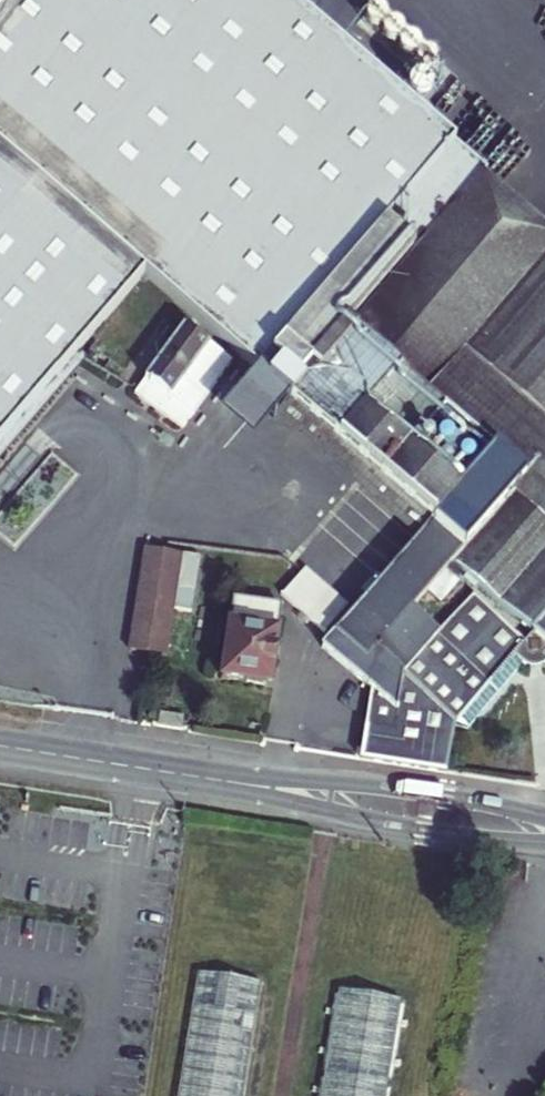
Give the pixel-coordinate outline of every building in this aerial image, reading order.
[(148,273),(257,361),(458,131),(308,0),(0,0),(0,444),(148,273)] [(544,276),(544,229),(492,186),(481,199),(448,173),(283,371),(316,398),(303,412),(378,476),(544,276)] [(378,476),(303,412),(299,418),(288,430),(426,555),(445,534),(398,494),(544,325),(544,276),(378,476)] [(376,769),(462,783),(470,735),(504,696),(515,705),(542,675),(544,678),(544,651),(505,696),(501,693),(536,651),(487,606),(450,646),(426,625),(466,576),(544,642),(544,640),(544,325),(398,494),(445,534),(426,555),(334,657),(385,702),(376,769)] [(299,418),(303,412),(316,398),(283,371),(267,390),(299,418)] [(194,561),(157,556),(139,658),(177,664),(194,561)] [(324,578),(298,603),(338,642),(363,617),(324,578)] [(282,695),(294,617),(246,609),(233,687),(282,695)] [(536,651),(501,693),(505,696),(544,651),(544,643),(544,642),(536,651)] [(196,988),(181,1095),(246,1095),(260,996),(196,988)] [(401,1013),(337,1005),(325,1095),(389,1095),(401,1013)]
